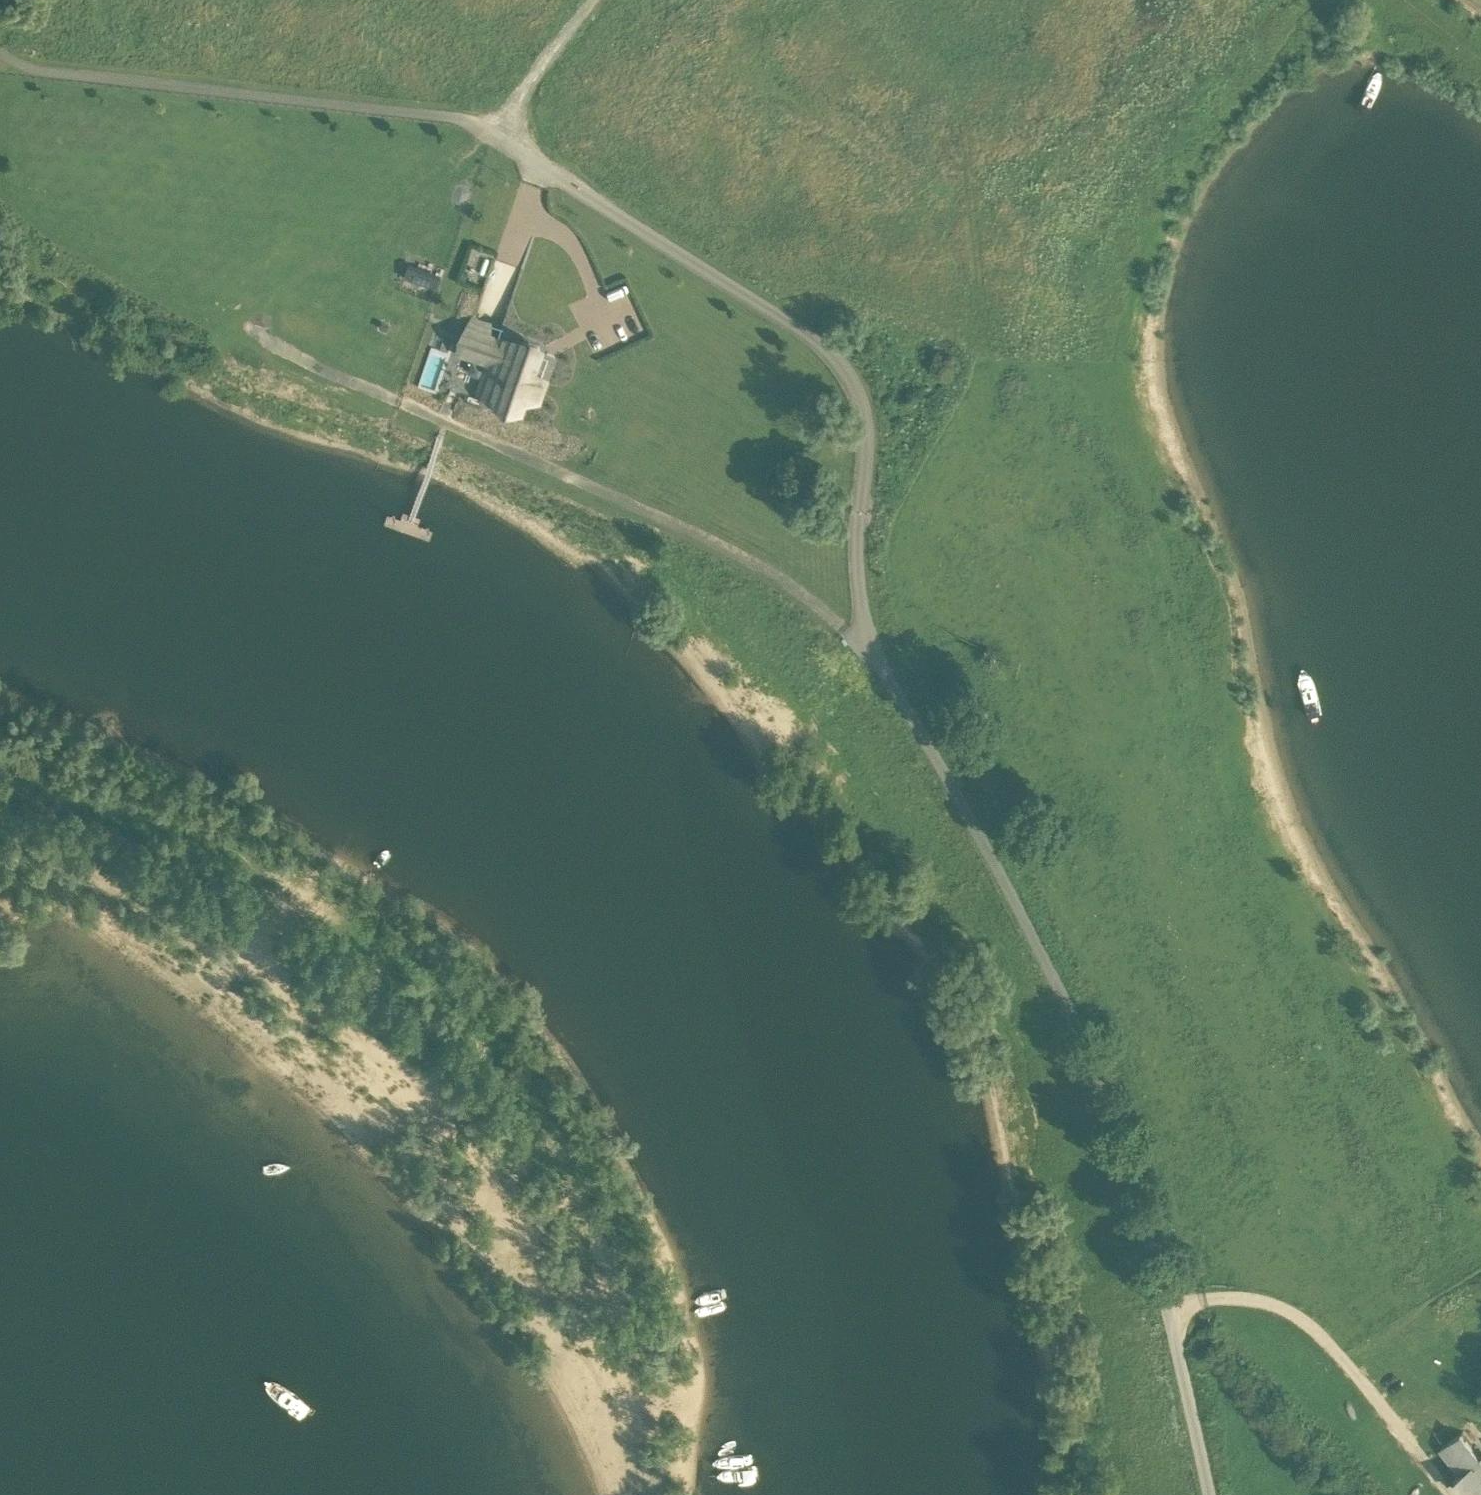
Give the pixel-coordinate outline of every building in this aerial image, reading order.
[(435,288),(438,279),(406,267),(403,277),(435,288)] [(512,345),(468,330),(461,351),(504,366),(502,374),(499,373),(498,377),(500,378),(492,402),(516,410),(522,392),(533,396),(543,367),(532,363),(537,350),(513,342),(512,345)] [(1460,1433),(1441,1448),(1461,1473),(1454,1478),(1467,1494),(1470,1494),(1475,1491),(1478,1494),(1480,1494),(1480,1457),(1479,1458),(1460,1433)]
